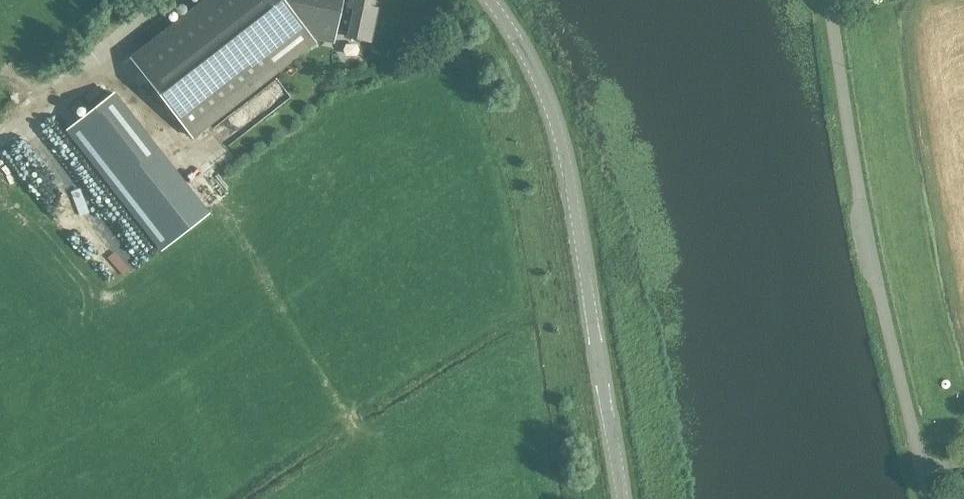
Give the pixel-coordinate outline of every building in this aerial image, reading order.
[(126,61),(192,140),(313,40),(314,37),(333,42),(336,29),(348,32),(347,36),(369,41),(376,7),(370,6),(372,0),(200,0),(126,61)] [(114,93),(67,130),(111,187),(158,150),(114,93)] [(158,150),(111,187),(160,249),(208,212),(158,150)]
